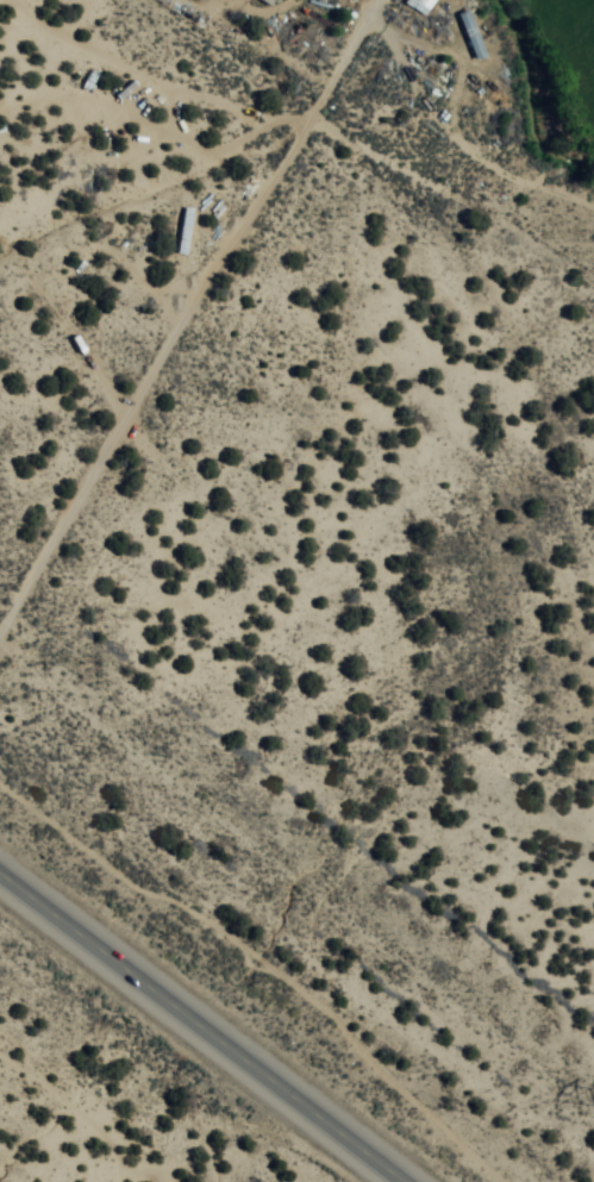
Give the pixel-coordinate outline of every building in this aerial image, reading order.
[(460,17),(478,62),(488,58),(470,13),(460,17)] [(181,255),(190,256),(194,210),(184,209),(181,255)]
